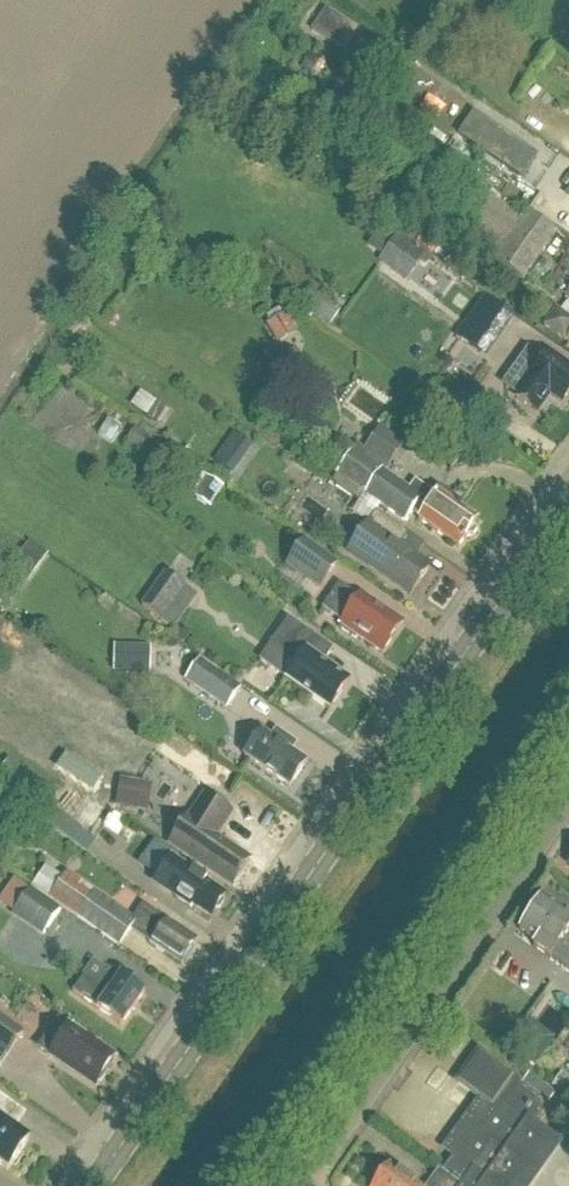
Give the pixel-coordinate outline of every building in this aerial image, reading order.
[(325,12),(312,33),(332,46),(345,26),(325,12)] [(427,98),(419,110),(436,121),(444,109),(427,98)] [(489,127),(474,148),(523,181),(537,160),(489,127)] [(469,187),(448,217),(479,239),(499,254),(493,262),(523,284),(530,275),(560,297),(561,295),(565,298),(564,300),(568,304),(568,240),(558,232),(556,235),(528,215),(521,225),(469,187)] [(427,256),(398,236),(378,265),(406,285),(427,256)] [(484,306),(475,318),(494,331),(502,318),(484,306)] [(556,311),(544,329),(568,347),(568,320),(556,311)] [(294,331),(286,316),(266,328),(273,342),(294,331)] [(513,373),(529,385),(519,400),(517,403),(537,417),(550,397),(563,406),(568,396),(568,372),(549,358),(548,357),(544,363),(527,352),(513,373)] [(147,420),(156,427),(166,411),(157,405),(157,406),(140,395),(131,409),(147,420)] [(377,428),(359,449),(381,468),(399,446),(377,428)] [(135,431),(124,447),(137,456),(148,439),(135,431)] [(250,449),(233,437),(214,464),(231,476),(250,449)] [(411,493),(353,453),(337,478),(406,525),(413,514),(421,519),(419,523),(458,551),(477,524),(463,514),(465,511),(440,493),(435,499),(416,486),(411,493)] [(223,491),(205,480),(193,499),(211,510),(223,491)] [(410,598),(429,570),(397,548),(406,536),(376,515),(348,555),(410,598)] [(317,592),(336,565),(303,541),(284,569),(317,592)] [(172,632),(196,598),(163,575),(139,609),(172,632)] [(359,601),(339,587),(322,611),(343,625),(339,631),(355,642),(357,640),(383,657),(404,627),(361,598),(359,601)] [(330,713),(350,684),(324,666),(333,653),(288,622),(271,647),(298,666),(286,683),(330,713)] [(113,675),(149,676),(149,648),(114,647),(113,675)] [(224,711),(238,690),(197,662),(183,683),(224,711)] [(276,734),(270,742),(261,736),(244,760),(290,791),(306,767),(290,756),(296,748),(276,734)] [(138,812),(141,785),(118,782),(114,809),(138,812)] [(216,839),(232,817),(205,799),(190,822),(188,820),(172,845),(198,863),(197,865),(233,889),(250,865),(234,854),(235,852),(216,839)] [(95,843),(111,819),(94,807),(78,832),(95,843)] [(192,877),(170,862),(157,880),(179,895),(175,901),(192,913),(193,911),(210,923),(226,899),(207,886),(208,885),(193,875),(192,877)] [(137,922),(66,874),(49,900),(119,948),(131,932),(130,931),(137,922)] [(44,937),(61,913),(30,892),(14,916),(44,937)] [(544,898),(520,933),(537,945),(534,949),(568,974),(568,916),(544,898)] [(145,910),(137,922),(130,931),(131,932),(151,945),(150,948),(163,957),(165,954),(182,966),(196,945),(145,910)] [(119,982),(106,973),(96,988),(84,980),(73,996),(98,1012),(97,1013),(122,1029),(145,995),(121,978),(119,982)] [(22,1034),(0,1019),(0,1066),(22,1034)] [(506,1050),(533,1067),(551,1038),(525,1021),(506,1050)] [(114,1062),(70,1033),(71,1032),(64,1027),(56,1038),(51,1034),(39,1051),(95,1089),(114,1062)] [(552,1140),(546,1137),(534,1118),(530,1116),(519,1099),(509,1094),(514,1085),(505,1071),(472,1052),(452,1086),(466,1094),(469,1098),(438,1151),(446,1163),(430,1174),(423,1185),(526,1185),(552,1140)] [(30,1142),(9,1128),(20,1113),(0,1099),(0,1168),(8,1174),(30,1142)] [(392,1174),(384,1179),(378,1169),(372,1174),(365,1185),(413,1185),(392,1174)]
